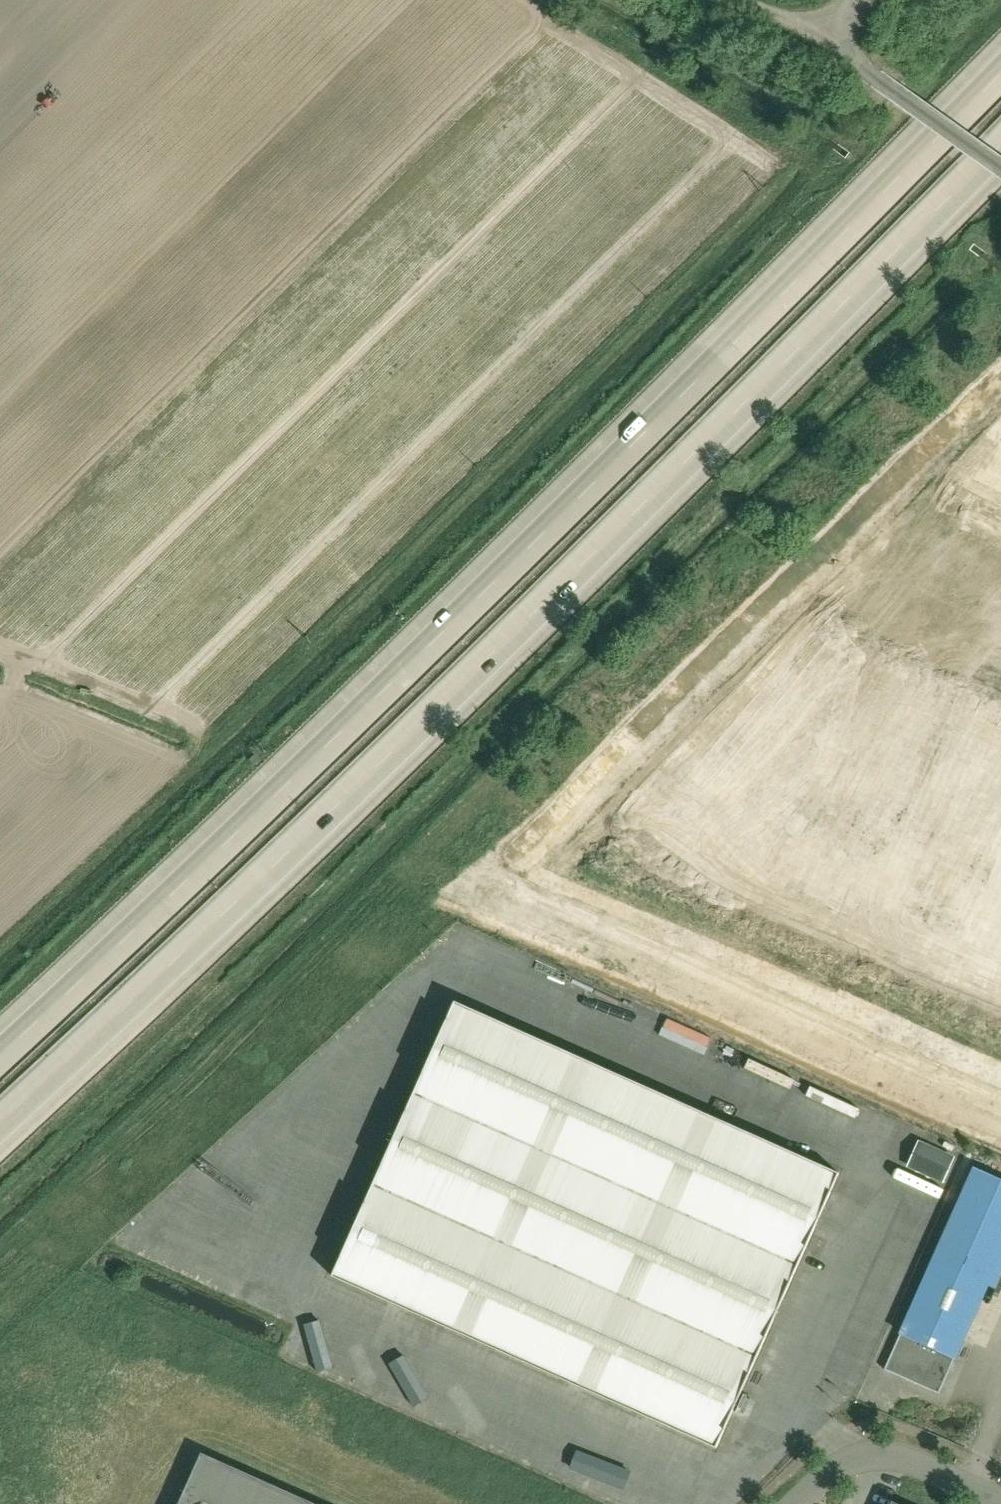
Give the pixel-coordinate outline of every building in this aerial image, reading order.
[(836,1175),(452,1010),(335,1279),(719,1444),(836,1175)] [(902,1166),(939,1181),(950,1154),(913,1139),(902,1166)] [(940,1396),(1000,1261),(1000,1183),(974,1171),(884,1371),(940,1396)] [(204,1465),(186,1503),(290,1503),(204,1465)]
